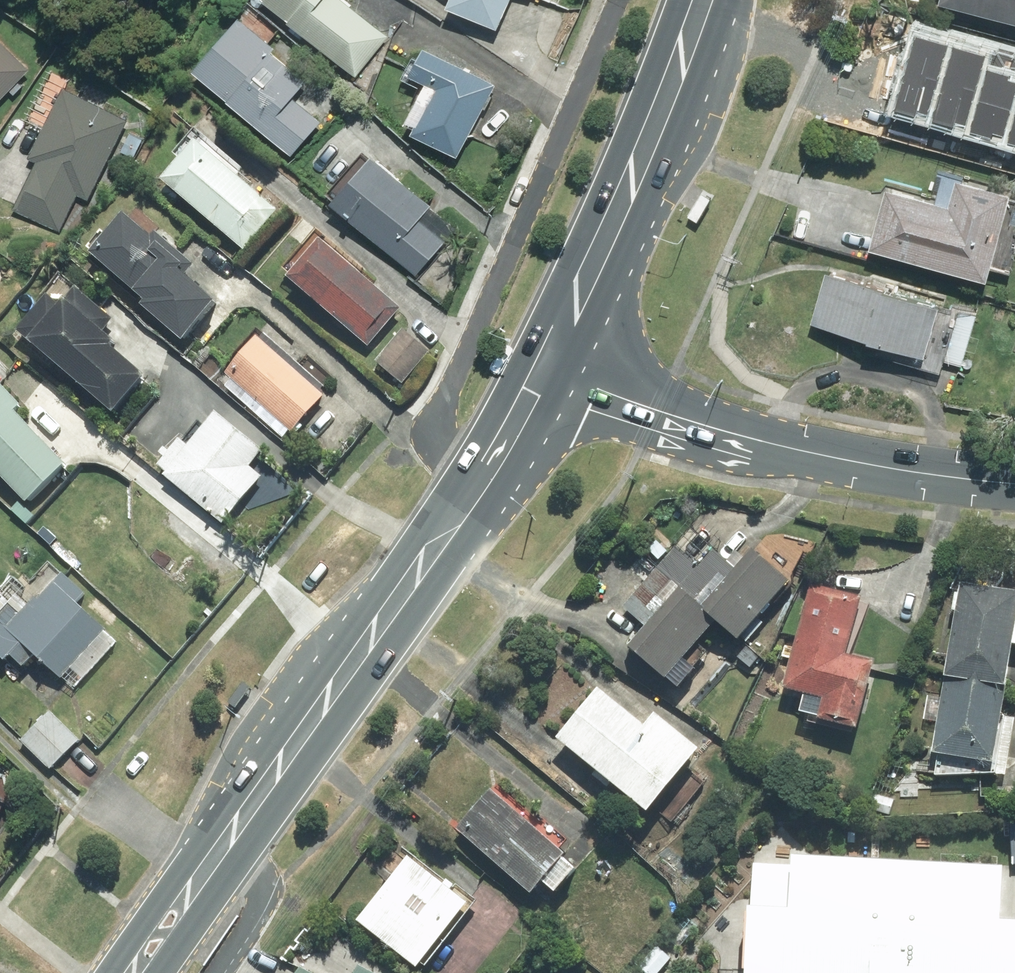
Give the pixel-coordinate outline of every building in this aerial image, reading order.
[(300,22),(295,28),(308,40),(314,34),(357,75),(392,38),(351,0),(277,0),(300,22)] [(456,7),(504,28),(517,0),(460,0),(456,7)] [(928,2),(1014,30),(1014,0),(929,0),(928,2)] [(315,80),(247,19),(200,72),(297,158),(329,123),(300,97),(315,80)] [(0,25),(0,106),(40,70),(0,25)] [(431,49),(418,74),(435,83),(411,132),(464,159),(501,84),(431,49)] [(890,64),(878,122),(991,146),(1003,88),(890,64)] [(81,196),(97,204),(138,115),(72,85),(15,208),(65,231),(81,196)] [(209,142),(174,181),(250,251),(285,212),(209,142)] [(382,154),(341,194),(421,277),(462,237),(382,154)] [(935,179),(929,203),(873,189),(858,252),(979,281),(982,269),(1005,275),(1014,234),(1014,214),(996,209),(999,195),(935,179)] [(163,244),(139,221),(102,258),(185,341),(222,304),(195,277),(205,267),(172,234),(163,244)] [(331,235),(295,275),(371,343),(407,303),(331,235)] [(940,363),(957,370),(975,326),(824,265),(802,322),(935,376),(940,363)] [(136,334),(65,277),(19,333),(127,419),(159,379),(123,350),(136,334)] [(436,351),(410,328),(378,363),(404,387),(436,351)] [(324,389),(265,331),(227,369),(231,373),(223,381),(278,435),(324,389)] [(34,505),(76,466),(0,385),(0,469),(34,505)] [(190,443),(165,471),(229,526),(269,480),(258,471),(274,453),(229,415),(199,450),(190,443)] [(665,538),(653,552),(665,563),(626,608),(647,627),(634,641),(686,688),(737,630),(749,641),(800,583),(762,549),(749,563),(702,522),(677,549),(665,538)] [(15,668),(21,662),(36,675),(49,661),(76,687),(122,639),(87,606),(95,598),(71,575),(63,583),(51,572),(0,589),(0,632),(2,634),(0,636),(0,654),(15,668)] [(961,588),(945,752),(1014,759),(1014,750),(1014,593),(961,588)] [(865,603),(811,594),(794,692),(814,696),(810,717),(871,728),(883,660),(855,654),(865,603)] [(655,724),(612,688),(570,738),(672,824),(701,789),(689,778),(713,749),(666,710),(655,724)] [(87,742),(55,710),(24,741),(56,773),(87,742)] [(567,897),(595,863),(499,785),(464,828),(544,894),(552,884),(567,897)] [(20,804),(0,789),(0,829),(20,804)] [(728,955),(1014,969),(1014,920),(975,918),(978,859),(790,850),(787,894),(731,892),(728,955)] [(395,885),(367,920),(432,972),(487,903),(454,877),(450,883),(418,857),(409,868),(392,855),(378,872),(395,885)] [(312,950),(301,972),(357,972),(312,950)]
